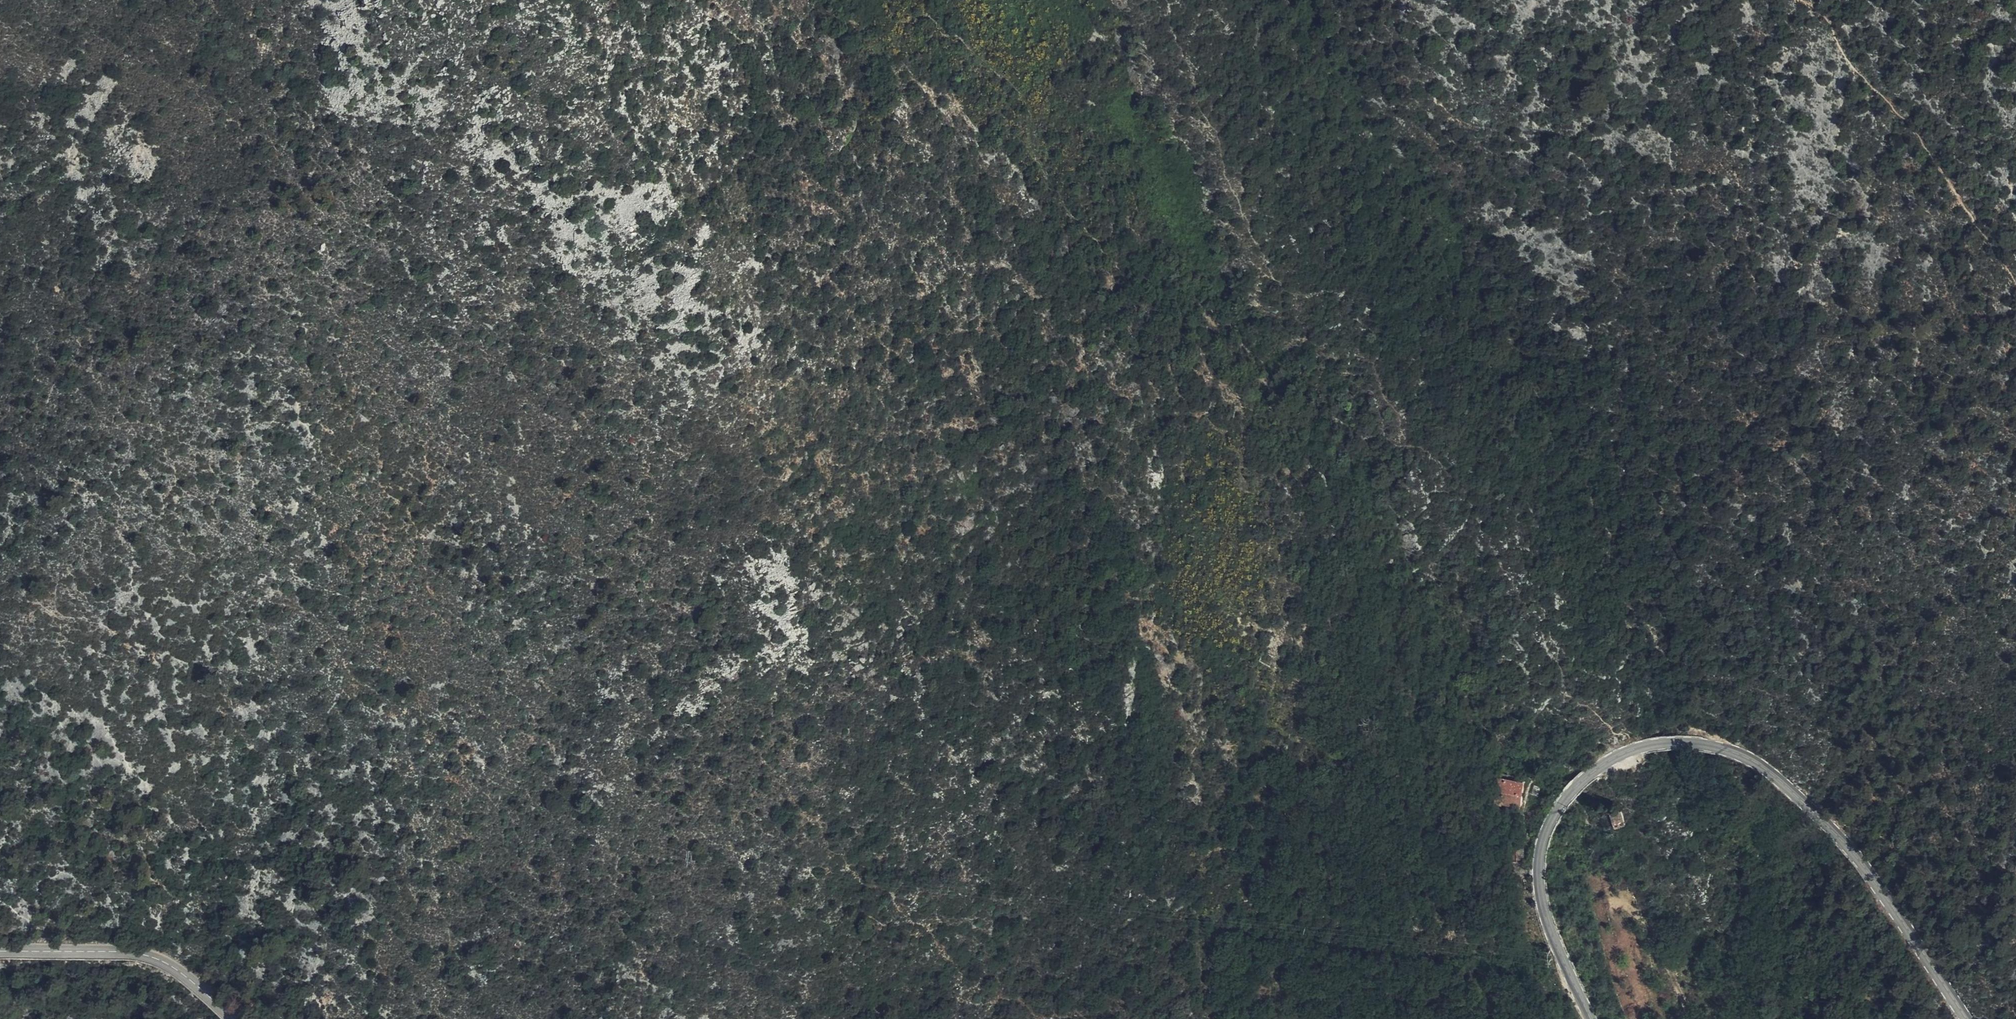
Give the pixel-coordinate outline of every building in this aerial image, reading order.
[(1276,666),(1280,655),(1269,651),(1266,662),(1276,666)] [(1527,805),(1530,782),(1505,778),(1502,802),(1527,805)] [(1619,826),(1630,823),(1627,811),(1616,813),(1619,826)] [(1516,866),(1517,849),(1508,849),(1507,865),(1516,866)]
